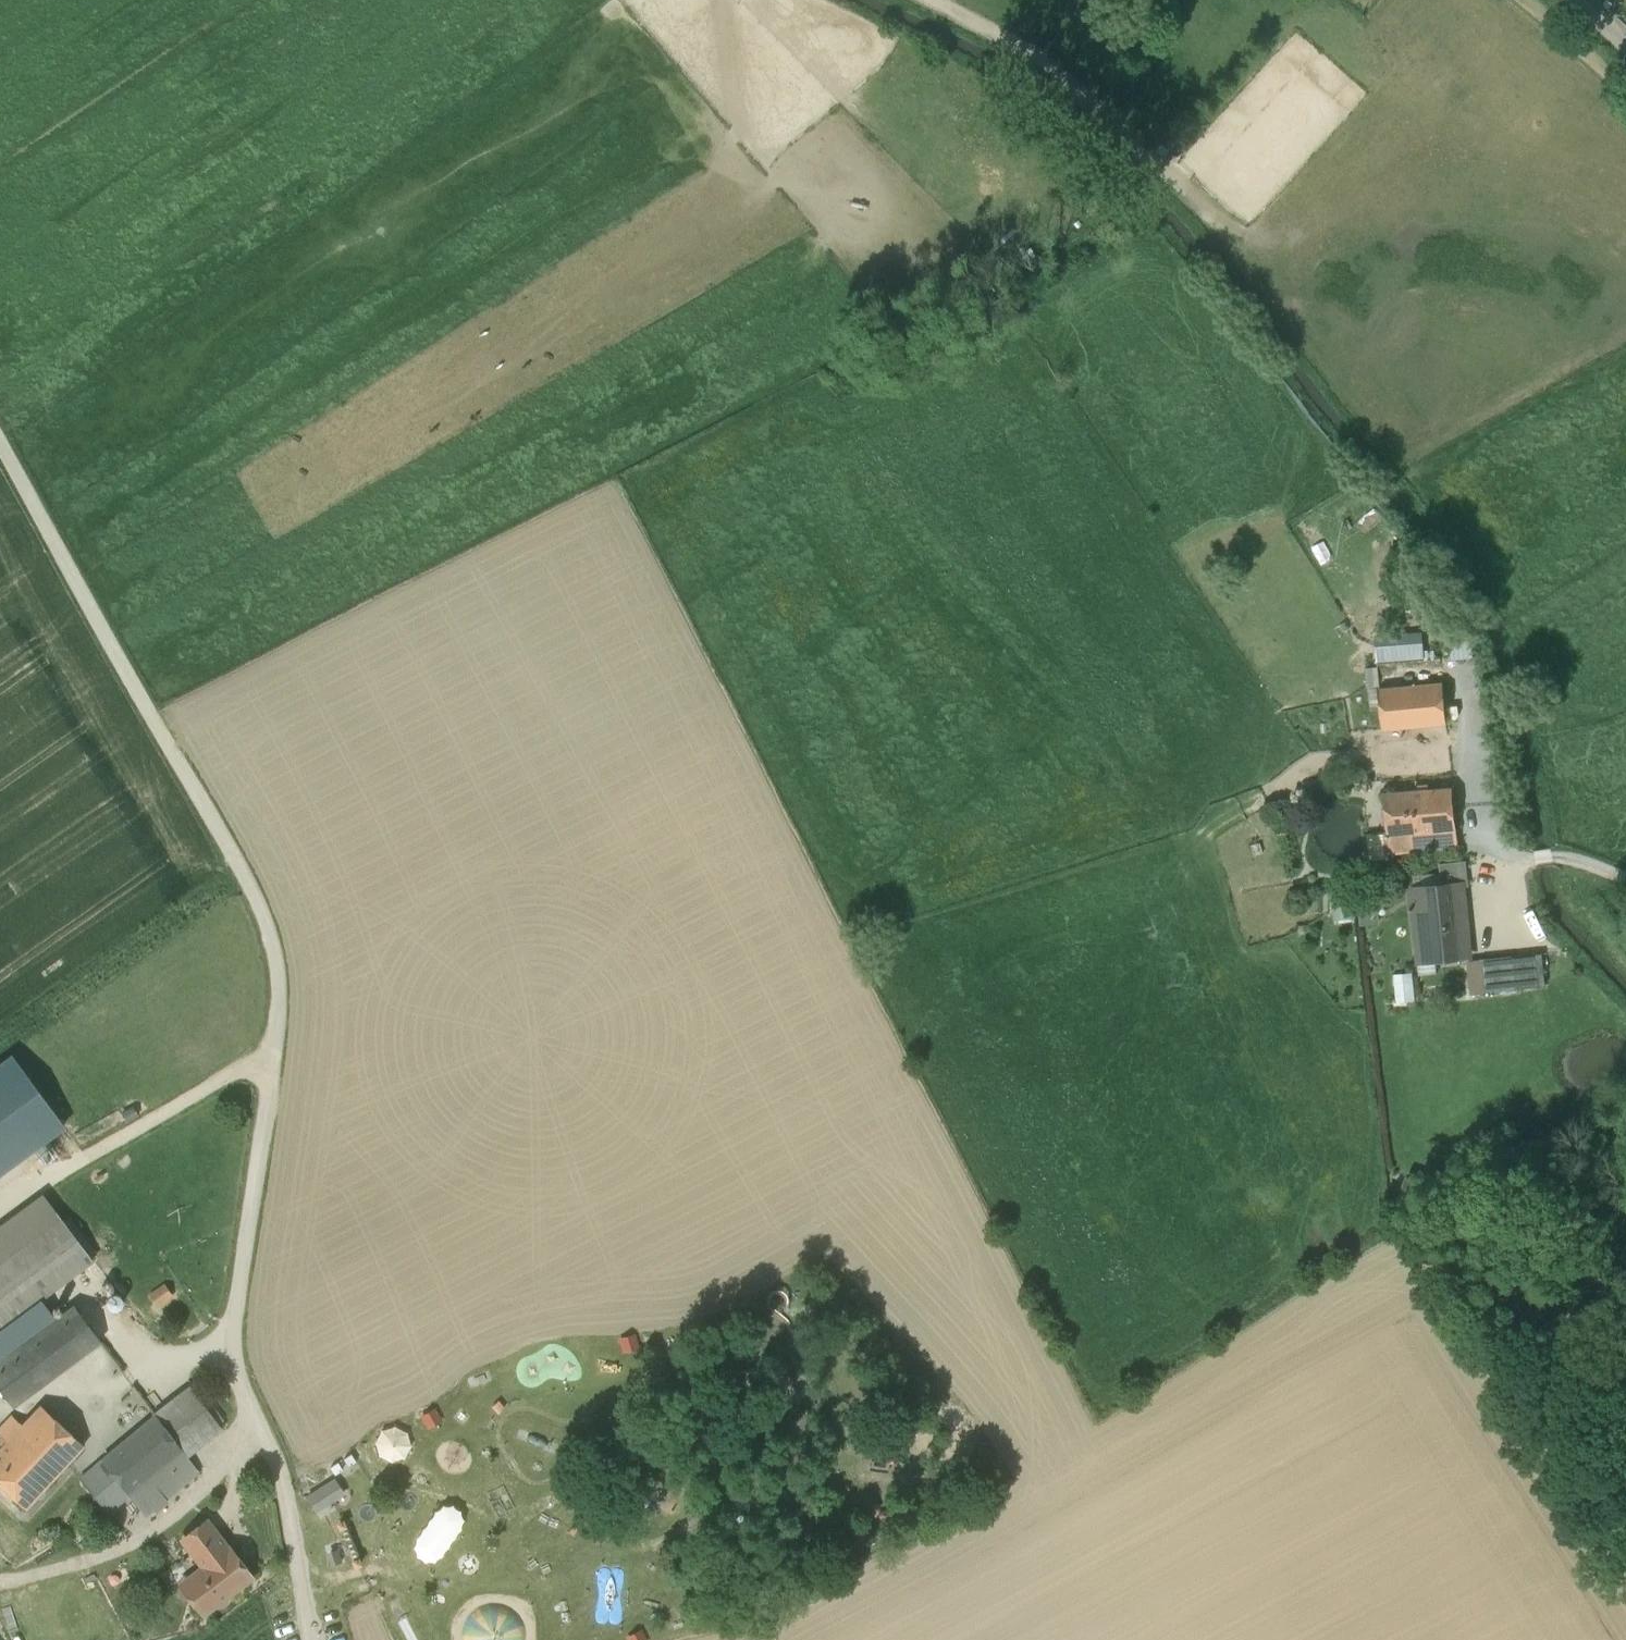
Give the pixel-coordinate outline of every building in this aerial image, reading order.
[(1423,642),(1377,646),(1378,662),(1424,657),(1423,642)] [(1376,666),(1365,666),(1366,684),(1377,684),(1376,666)] [(1443,684),(1379,690),(1383,730),(1446,724),(1443,684)] [(1452,788),(1384,794),(1388,837),(1457,830),(1452,788)] [(1466,861),(1439,864),(1442,887),(1462,885),(1462,887),(1463,887),(1468,886),(1466,861)] [(1442,887),(1410,890),(1418,962),(1470,956),(1463,887),(1462,887),(1462,885),(1442,887)] [(1542,954),(1511,956),(1515,989),(1545,985),(1542,954)] [(1511,956),(1481,959),(1485,992),(1515,989),(1511,956)] [(1481,959),(1469,961),(1473,993),(1485,992),(1481,959)] [(1395,973),(1397,1000),(1415,999),(1413,972),(1395,973)] [(0,1062),(0,1176),(65,1128),(11,1055),(0,1062)] [(73,1306),(55,1319),(40,1299),(91,1260),(42,1195),(0,1227),(0,1355),(3,1359),(0,1361),(0,1390),(13,1407),(100,1342),(73,1306)] [(221,1430),(189,1387),(153,1414),(155,1416),(79,1479),(106,1514),(127,1496),(143,1514),(197,1472),(185,1457),(221,1430)] [(0,1426),(0,1436),(6,1441),(0,1447),(0,1485),(25,1508),(83,1447),(40,1406),(21,1426),(10,1416),(0,1426)] [(336,1478),(305,1491),(312,1509),(343,1497),(336,1478)] [(434,1562),(442,1556),(461,1528),(464,1518),(461,1512),(451,1506),(443,1507),(434,1512),(416,1542),(414,1550),(417,1557),(422,1561),(428,1563),(434,1562)] [(205,1521),(182,1539),(204,1567),(181,1585),(202,1613),(213,1604),(220,1605),(225,1601),(225,1595),(249,1577),(229,1548),(227,1550),(205,1521)] [(329,1596),(331,1603),(344,1598),(342,1592),(329,1596)]
